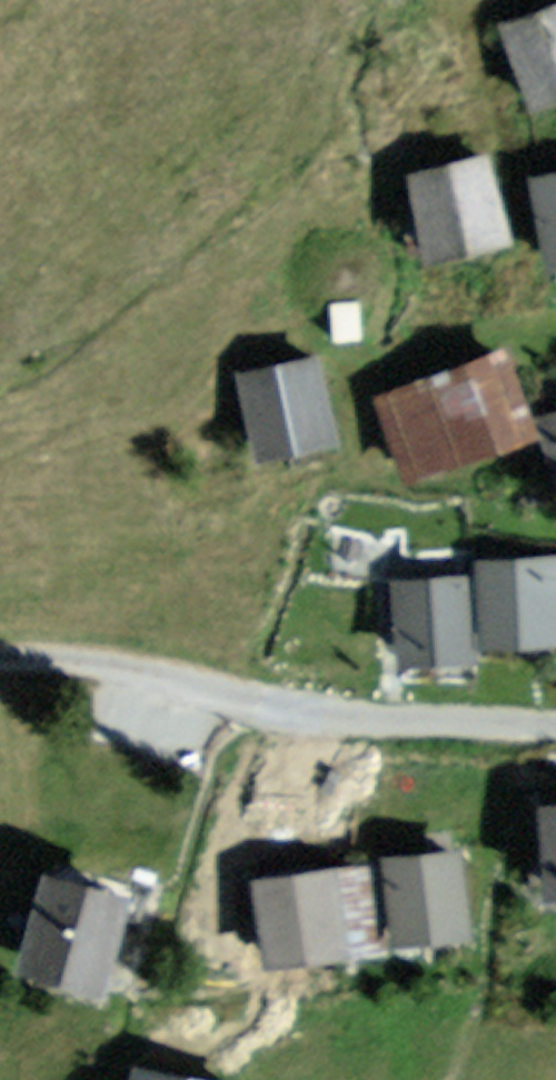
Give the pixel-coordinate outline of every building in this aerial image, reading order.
[(549,98),(555,96),(555,13),(522,27),(549,98)] [(509,234),(485,158),(430,175),(453,251),(509,234)] [(544,190),(555,233),(555,187),(544,190)] [(510,356),(398,400),(426,470),(538,426),(510,356)] [(255,375),(277,455),(334,440),(312,359),(255,375)] [(555,632),(555,560),(485,561),(485,632),(555,632)] [(403,655),(470,653),(468,584),(401,586),(403,655)] [(459,856),(389,860),(393,936),(463,932),(459,856)] [(371,874),(267,888),(277,957),(381,942),(371,874)] [(41,974),(108,990),(129,897),(63,882),(41,974)]
